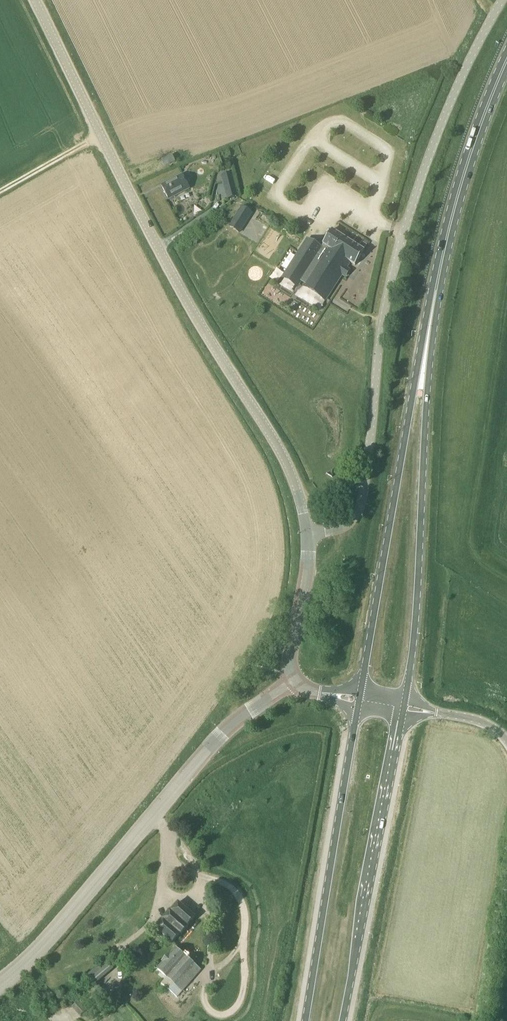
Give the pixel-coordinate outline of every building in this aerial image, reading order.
[(161,160),(164,167),(175,163),(172,156),(161,160)] [(230,173),(220,176),(222,184),(232,181),(230,173)] [(161,186),(168,200),(189,189),(182,176),(161,186)] [(234,189),(232,181),(222,184),(224,191),(234,189)] [(241,206),(228,227),(238,233),(251,213),(241,206)] [(285,274),(326,300),(342,275),(345,277),(349,270),(346,269),(350,262),(355,266),(364,251),(332,230),(323,245),(321,248),(307,239),(285,274)] [(364,248),(368,242),(363,239),(359,245),(364,248)] [(155,929),(172,944),(179,935),(180,936),(188,927),(187,927),(195,918),(178,903),(170,912),(169,911),(161,920),(162,920),(155,929)] [(158,970),(167,978),(162,984),(177,998),(200,971),(175,950),(170,957),(169,956),(163,963),(163,964),(158,970)] [(78,1000),(88,1011),(106,996),(96,985),(78,1000)]
